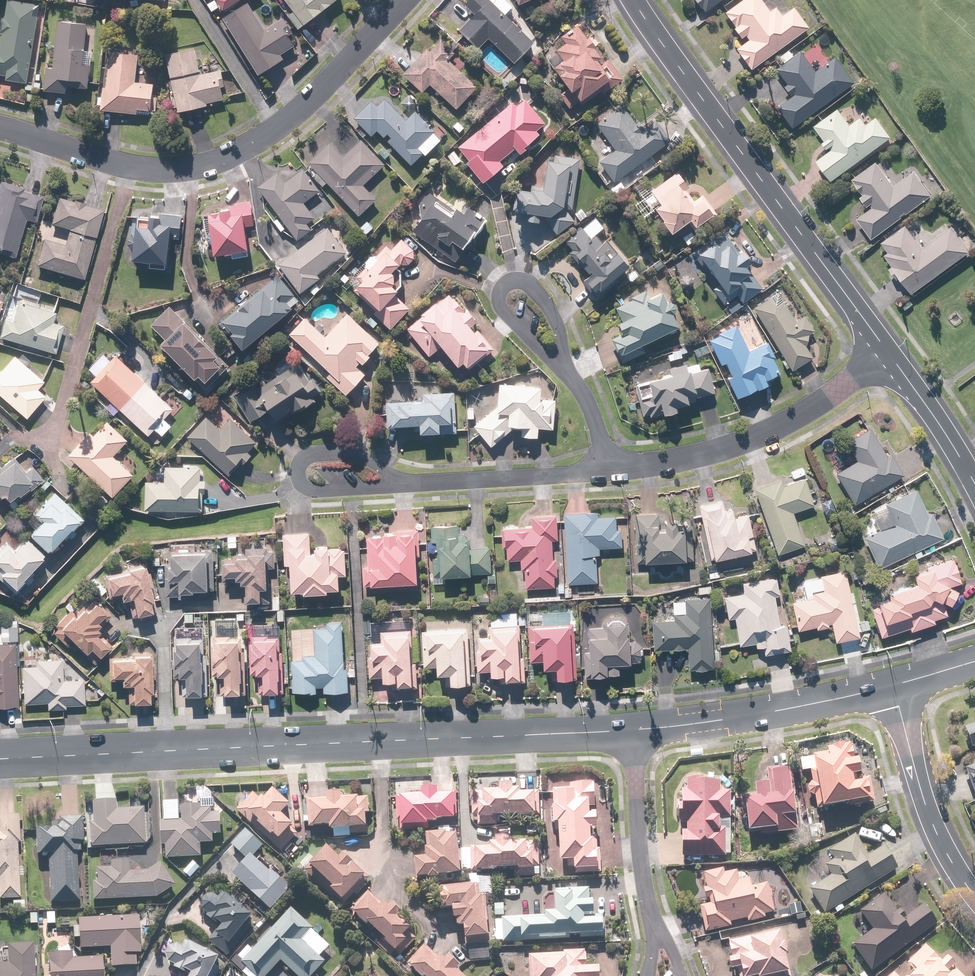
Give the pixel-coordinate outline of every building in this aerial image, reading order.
[(20,0),(11,0),(10,16),(5,15),(3,46),(0,45),(0,74),(9,74),(8,81),(33,82),(41,17),(37,17),(38,3),(20,0)] [(242,0),(220,0),(226,10),(242,0)] [(296,10),(290,14),(300,29),(341,0),(288,0),(296,10)] [(467,4),(478,14),(464,29),(483,47),(491,38),(518,64),(539,42),(509,14),(516,6),(510,0),(472,0),(467,4)] [(724,0),(692,0),(702,14),(708,10),(709,12),(724,0)] [(805,29),(790,10),(781,17),(775,8),(768,13),(758,0),(742,0),(721,16),(731,29),(730,31),(739,43),(744,39),(746,42),(733,51),(749,72),(805,29)] [(250,1),(225,17),(264,74),(286,59),(283,54),(299,43),(292,32),(294,30),(285,17),(268,28),(250,1)] [(89,23),(59,20),(57,66),(47,66),(46,91),(70,92),(70,86),(91,87),(93,50),(88,50),(89,23)] [(590,36),(579,23),(564,33),(569,40),(559,47),(566,58),(556,65),(571,87),(562,93),(571,106),(580,100),(583,104),(590,99),(587,95),(601,86),(605,93),(625,80),(611,59),(604,63),(601,58),(604,56),(597,46),(599,45),(592,35),(590,36)] [(457,53),(443,40),(433,50),(430,47),(405,72),(425,92),(433,83),(458,109),(480,87),(452,58),(457,53)] [(197,48),(168,55),(179,111),(210,105),(209,103),(228,99),(223,69),(202,73),(197,48)] [(140,54),(112,52),(110,87),(106,86),(105,110),(140,112),(141,109),(155,110),(157,83),(138,82),(140,54)] [(789,130),(851,84),(831,57),(812,71),(799,53),(775,72),(792,94),(773,108),(789,130)] [(420,103),(412,94),(403,102),(411,111),(420,103)] [(519,104),(515,99),(458,146),(486,180),(507,163),(503,158),(518,146),(522,152),(543,135),(539,130),(549,123),(528,97),(519,104)] [(383,105),(376,98),(357,115),(374,134),(379,130),(385,137),(391,132),(394,135),(390,139),(413,165),(426,154),(428,155),(444,140),(437,132),(439,129),(420,108),(409,118),(391,98),(383,105)] [(638,121),(625,103),(599,123),(617,147),(600,160),(618,183),(672,141),(656,119),(647,126),(642,119),(638,121)] [(829,182),(888,137),(873,117),(863,125),(857,117),(847,125),(835,110),(812,127),(823,142),(819,144),(827,154),(815,164),(829,182)] [(594,120),(580,129),(591,145),(604,136),(594,120)] [(332,142),(312,161),(321,172),(316,176),(325,187),(330,182),(360,215),(379,198),(366,184),(389,164),(366,139),(346,157),(332,142)] [(575,210),(581,156),(552,152),(548,186),(516,186),(517,210),(533,210),(533,218),(543,219),(543,216),(547,217),(558,233),(577,220),(573,213),(575,210)] [(870,241),(929,196),(912,173),(893,187),(875,163),(849,182),(859,196),(857,198),(866,210),(854,219),(870,241)] [(280,171),(261,186),(300,239),(314,229),(310,224),(319,218),(307,202),(322,191),(305,168),(288,181),(280,171)] [(693,187),(680,170),(657,187),(651,179),(639,189),(646,197),(639,203),(649,215),(658,208),(676,231),(690,220),(697,229),(720,212),(705,193),(698,199),(690,189),(693,187)] [(3,181),(0,190),(0,251),(17,257),(29,219),(36,221),(44,196),(24,189),(24,188),(3,181)] [(452,206),(428,189),(405,222),(438,245),(434,251),(442,256),(446,251),(458,260),(487,218),(458,198),(452,206)] [(61,197),(61,199),(54,223),(71,228),(66,245),(46,239),(39,264),(87,278),(106,210),(87,205),(88,203),(76,199),(75,201),(61,197)] [(222,212),(213,213),(220,253),(236,250),(237,257),(252,254),(251,248),(254,248),(250,224),(258,223),(254,200),(231,204),(231,208),(221,210),(222,212)] [(155,217),(142,216),(140,258),(156,259),(156,267),(169,268),(170,260),(174,261),(175,235),(184,236),(185,215),(162,213),(162,214),(156,213),(155,217)] [(606,225),(598,217),(586,228),(582,224),(573,232),(578,238),(571,244),(575,248),(573,250),(591,271),(594,269),(596,271),(585,281),(599,297),(607,290),(606,288),(635,263),(622,248),(619,251),(608,239),(605,241),(598,233),(606,225)] [(377,227),(370,219),(359,230),(367,237),(377,227)] [(349,251),(330,227),(283,265),(305,291),(323,277),(321,274),(349,251)] [(909,296),(967,252),(948,228),(921,249),(904,227),(880,245),(887,254),(881,258),(909,296)] [(726,305),(726,304),(732,313),(744,304),(738,296),(740,294),(746,302),(765,288),(753,272),(755,270),(750,263),(759,257),(750,246),(742,252),(725,228),(695,250),(705,265),(710,262),(725,281),(714,289),(726,305)] [(395,248),(389,243),(380,252),(377,250),(366,262),(369,265),(360,275),(364,280),(356,288),(395,326),(413,307),(397,293),(404,286),(402,285),(404,282),(404,269),(400,264),(404,260),(411,262),(417,256),(418,248),(404,237),(395,248)] [(281,277),(279,275),(225,320),(248,348),(294,309),(288,302),(297,293),(294,289),(296,287),(285,274),(281,277)] [(454,286),(452,288),(408,328),(431,353),(443,343),(461,363),(468,357),(473,363),(494,344),(474,322),(481,316),(454,286)] [(629,330),(613,338),(623,361),(647,350),(643,341),(683,323),(677,310),(680,309),(676,299),(672,300),(667,288),(653,295),(650,289),(633,296),(635,299),(618,306),(629,330)] [(0,290),(0,320),(8,293),(0,290)] [(779,304),(773,295),(753,308),(794,369),(816,354),(808,343),(813,340),(809,335),(817,330),(805,313),(798,317),(786,299),(779,304)] [(59,312),(19,301),(14,320),(6,318),(1,337),(60,352),(66,326),(56,323),(59,312)] [(187,322),(172,306),(154,323),(169,340),(168,341),(202,377),(207,372),(212,378),(227,364),(220,357),(223,354),(190,319),(187,322)] [(307,315),(292,331),(334,370),(328,376),(347,394),(367,373),(358,365),(363,359),(365,362),(374,353),(372,352),(383,341),(362,321),(359,324),(347,312),(326,334),(307,315)] [(741,324),(739,324),(711,337),(722,364),(728,361),(730,367),(728,368),(740,396),(772,382),(769,377),(784,371),(770,340),(752,348),(741,324)] [(690,354),(688,347),(669,353),(671,361),(690,354)] [(118,353),(94,379),(153,435),(158,429),(164,434),(173,425),(167,419),(177,409),(118,353)] [(28,419),(49,396),(40,388),(46,381),(17,354),(2,370),(0,368),(0,392),(28,419)] [(320,392),(301,361),(260,387),(257,382),(237,395),(251,419),(271,407),(279,420),(295,410),(296,413),(319,399),(316,394),(320,392)] [(670,368),(672,373),(641,383),(645,396),(641,397),(646,413),(653,411),(654,415),(683,406),(682,403),(718,392),(710,367),(704,369),(702,362),(691,365),(690,362),(670,368)] [(546,382),(503,380),(502,404),(477,424),(493,446),(515,427),(524,427),(524,434),(541,435),(542,426),(557,427),(559,397),(545,396),(546,382)] [(459,430),(456,389),(426,391),(426,396),(387,398),(389,426),(415,424),(415,430),(423,430),(423,432),(459,430)] [(190,435),(231,474),(245,459),(247,461),(254,454),(250,450),(258,442),(232,417),(223,427),(209,414),(190,435)] [(93,431),(72,454),(116,496),(136,475),(116,456),(131,440),(110,421),(97,435),(93,431)] [(858,459),(837,471),(856,504),(908,474),(896,452),(891,455),(874,425),(847,440),(858,459)] [(3,463),(0,466),(0,501),(9,494),(13,498),(21,491),(24,495),(45,478),(35,466),(29,471),(17,456),(5,466),(3,463)] [(149,479),(148,506),(204,508),(205,491),(208,491),(208,479),(202,479),(203,466),(167,465),(167,480),(149,479)] [(790,477),(757,488),(780,553),(807,544),(796,511),(818,504),(809,477),(793,483),(790,477)] [(880,565),(946,536),(935,511),(930,513),(919,487),(888,501),(897,522),(882,528),(879,519),(863,526),(880,565)] [(51,551),(85,517),(58,491),(36,512),(44,520),(32,532),(51,551)] [(726,499),(701,505),(713,558),(758,547),(750,513),(739,515),(737,507),(728,509),(726,499)] [(600,510),(567,511),(568,583),(600,582),(600,553),(602,553),(602,546),(624,546),(624,528),(619,528),(619,516),(600,516),(600,510)] [(658,513),(638,512),(637,562),(651,562),(651,558),(691,559),(691,525),(683,525),(683,519),(671,519),(671,528),(664,528),(664,521),(658,521),(658,513)] [(534,526),(503,526),(503,546),(508,546),(508,557),(523,557),(523,569),(527,569),(527,587),(555,587),(555,573),(559,573),(559,559),(554,559),(554,538),(560,538),(560,514),(534,514),(534,526)] [(461,523),(434,523),(434,542),(441,542),(441,554),(434,554),(434,573),(494,572),(493,547),(475,547),(475,543),(465,533),(461,533),(461,523)] [(421,578),(420,530),(387,529),(387,534),(371,534),(371,562),(367,562),(367,583),(376,582),(376,579),(421,578)] [(313,532),(286,531),(285,563),(294,563),(293,586),(309,587),(309,590),(332,591),(333,584),(345,585),(345,573),(350,574),(351,545),(336,545),(336,543),(318,542),(318,550),(313,549),(313,532)] [(49,554),(30,536),(16,550),(9,542),(0,551),(0,578),(15,593),(29,578),(28,576),(49,554)] [(213,549),(196,548),(197,542),(173,542),(173,562),(169,562),(168,593),(182,593),(182,596),(191,596),(191,589),(199,589),(199,586),(212,586),(213,549)] [(248,545),(248,553),(237,552),(237,556),(224,556),(223,580),(237,580),(237,584),(246,584),(245,603),(271,603),(272,586),(273,546),(248,545)] [(964,582),(955,557),(917,572),(920,580),(882,595),(887,608),(875,612),(884,636),(911,626),(914,632),(938,623),(937,619),(949,615),(945,603),(951,601),(955,602),(963,587),(959,583),(964,582)] [(157,597),(148,561),(148,560),(128,565),(129,568),(106,573),(112,596),(124,593),(124,597),(129,596),(133,613),(157,608),(154,598),(157,597)] [(722,561),(707,563),(709,578),(725,575),(722,561)] [(860,623),(846,569),(800,581),(805,603),(794,606),(800,630),(819,625),(820,628),(832,625),(832,622),(834,622),(839,642),(862,636),(861,630),(870,628),(869,620),(860,623)] [(746,593),(728,595),(729,616),(737,616),(740,644),(759,643),(759,646),(766,646),(766,653),(793,650),(790,624),(781,625),(778,594),(782,593),(781,577),(745,580),(746,593)] [(60,626),(55,630),(68,643),(71,639),(94,663),(115,643),(102,630),(105,627),(101,624),(105,621),(101,618),(110,609),(96,594),(76,612),(73,608),(57,623),(60,626)] [(674,619),(655,620),(656,648),(691,647),(691,667),(716,667),(714,597),(686,597),(686,599),(674,599),(674,619)] [(480,635),(480,639),(481,669),(494,669),(494,671),(510,670),(510,675),(525,674),(523,623),(520,623),(519,612),(493,613),(494,626),(491,626),(491,634),(480,635)] [(346,664),(345,620),(329,620),(329,626),(316,627),(317,653),(305,653),(305,658),(295,658),(296,690),(319,689),(319,684),(324,684),(324,691),(351,690),(350,664),(346,664)] [(611,627),(591,627),(591,650),(586,650),(586,675),(603,675),(603,671),(624,671),(624,660),(634,660),(634,631),(632,631),(632,620),(611,620),(611,627)] [(577,621),(532,623),(532,659),(548,659),(548,666),(554,666),(554,677),(577,677),(577,621)] [(210,626),(179,626),(178,672),(191,672),(191,680),(186,680),(185,694),(199,694),(199,691),(208,691),(210,626)] [(239,626),(216,626),(216,670),(223,670),(223,692),(239,692),(239,690),(247,690),(247,636),(239,635),(239,626)] [(470,628),(424,629),(426,665),(442,664),(443,670),(455,669),(455,682),(473,682),(470,628)] [(268,629),(253,630),(254,670),(260,670),(261,691),(271,691),(271,688),(283,687),(281,635),(269,636),(268,629)] [(383,641),(372,641),(372,675),(387,674),(387,677),(402,677),(402,682),(417,682),(416,629),(383,630),(383,641)] [(17,642),(0,642),(0,706),(19,706),(17,642)] [(155,654),(110,654),(110,677),(124,677),(124,681),(130,681),(130,701),(140,701),(140,698),(155,698),(155,654)] [(64,658),(24,658),(25,703),(48,703),(48,709),(66,709),(66,704),(86,704),(86,678),(64,679),(64,658)] [(961,729),(968,748),(972,747),(974,753),(974,723),(961,729)] [(820,808),(821,807),(877,796),(874,780),(860,783),(858,773),(868,771),(865,757),(860,758),(858,747),(855,748),(853,743),(830,747),(831,752),(809,756),(820,808)] [(961,769),(971,794),(974,793),(974,764),(961,769)] [(761,793),(744,794),(745,817),(752,817),(753,830),(773,829),(774,833),(801,832),(800,793),(795,793),(794,769),(777,770),(779,794),(775,795),(774,781),(760,782),(761,793)] [(727,778),(691,776),(690,793),(685,792),(683,818),(691,819),(690,830),(686,830),(684,854),(728,857),(730,829),(724,829),(724,817),(733,817),(735,791),(726,790),(727,778)] [(575,786),(556,787),(557,823),(565,823),(566,861),(580,860),(580,874),(604,873),(603,849),(600,849),(600,839),(595,839),(595,827),(604,827),(604,812),(600,812),(599,780),(575,780),(575,786)] [(503,790),(475,789),(475,824),(498,824),(498,814),(540,814),(540,790),(525,790),(525,788),(519,788),(519,782),(503,782),(503,790)] [(198,786),(198,797),(211,798),(212,787),(198,786)] [(264,798),(257,791),(240,808),(282,850),(301,832),(295,826),(298,823),(287,812),(296,803),(279,786),(270,795),(268,794),(264,798)] [(429,791),(405,792),(405,822),(431,822),(431,819),(460,818),(460,794),(442,794),(442,786),(429,787),(429,791)] [(334,797),(309,797),(310,824),(334,823),(334,826),(372,825),(372,797),(348,798),(348,789),(334,789),(334,797)] [(118,800),(94,800),(94,814),(91,814),(91,844),(147,844),(147,808),(118,808),(118,800)] [(165,801),(165,820),(165,844),(169,844),(169,857),(204,856),(204,841),(216,841),(216,834),(224,834),(224,812),(214,812),(214,807),(205,807),(205,803),(192,803),(192,806),(182,806),(182,801),(165,801)] [(1,879),(0,898),(21,899),(22,816),(0,815),(0,879),(1,879)] [(50,827),(36,827),(36,853),(51,854),(50,901),(80,902),(81,851),(82,851),(82,840),(85,840),(86,817),(60,816),(60,822),(51,822),(50,827)] [(266,845),(247,827),(233,842),(249,858),(236,872),(274,908),(294,887),(271,864),(268,867),(256,855),(266,845)] [(431,855),(421,855),(422,876),(466,875),(464,830),(431,831),(431,855)] [(844,904),(902,866),(887,844),(871,855),(858,834),(830,852),(835,859),(827,865),(833,875),(812,888),(828,912),(834,908),(838,913),(847,908),(844,904)] [(493,846),(474,846),(474,870),(516,870),(516,877),(540,877),(539,840),(518,840),(518,836),(504,836),(504,842),(493,842),(493,846)] [(334,843),(309,872),(348,905),(348,904),(374,875),(360,863),(361,861),(349,851),(346,854),(334,843)] [(203,866),(197,859),(184,872),(191,878),(203,866)] [(113,867),(98,867),(98,881),(93,880),(92,899),(156,897),(177,884),(163,861),(150,869),(129,869),(129,860),(113,860),(113,867)] [(714,903),(703,905),(709,931),(734,925),(733,920),(751,916),(752,921),(770,917),(769,913),(778,911),(772,882),(757,886),(755,877),(743,880),(740,870),(728,873),(727,868),(707,872),(714,903)] [(481,883),(447,885),(448,907),(459,906),(460,921),(469,921),(471,942),(495,941),(494,915),(491,915),(489,894),(482,895),(481,883)] [(504,917),(505,941),(607,937),(606,916),(589,917),(588,913),(600,912),(600,899),(592,899),(591,887),(558,889),(559,909),(549,910),(549,915),(504,917)] [(223,925),(212,938),(230,954),(261,917),(228,889),(224,895),(220,892),(211,892),(206,898),(203,902),(205,908),(210,911),(207,914),(223,925)] [(388,905),(372,889),(354,908),(371,924),(373,921),(388,935),(380,943),(393,955),(399,948),(403,953),(419,936),(412,930),(416,926),(405,915),(406,915),(407,911),(404,907),(400,903),(396,903),(392,900),(388,905)] [(874,970),(941,921),(925,900),(907,914),(902,907),(898,910),(885,893),(862,911),(876,930),(856,945),(874,970)] [(506,901),(497,901),(497,916),(506,915),(506,901)] [(294,908),(239,966),(250,975),(259,975),(269,975),(285,959),(302,975),(315,975),(329,961),(323,956),(333,945),(294,908)] [(57,911),(48,911),(48,924),(57,924),(57,911)] [(144,916),(82,916),(80,946),(114,948),(114,965),(138,966),(139,954),(142,954),(144,916)] [(785,931),(730,941),(735,968),(742,966),(743,975),(795,975),(785,931)] [(190,975),(217,975),(226,958),(188,940),(186,945),(180,942),(172,944),(168,953),(171,959),(179,963),(178,967),(192,973),(190,975)] [(0,962),(0,975),(38,975),(38,942),(12,942),(12,962),(0,962)] [(427,943),(407,964),(420,975),(427,975),(429,975),(430,975),(469,975),(461,968),(463,966),(448,952),(443,958),(427,943)] [(927,944),(908,963),(914,969),(906,975),(965,975),(955,966),(958,963),(950,954),(944,960),(927,944)] [(588,949),(565,949),(565,952),(533,952),(532,975),(606,975),(606,965),(590,965),(590,949),(588,949)] [(49,952),(48,975),(107,975),(108,957),(73,956),(74,953),(49,952)]
